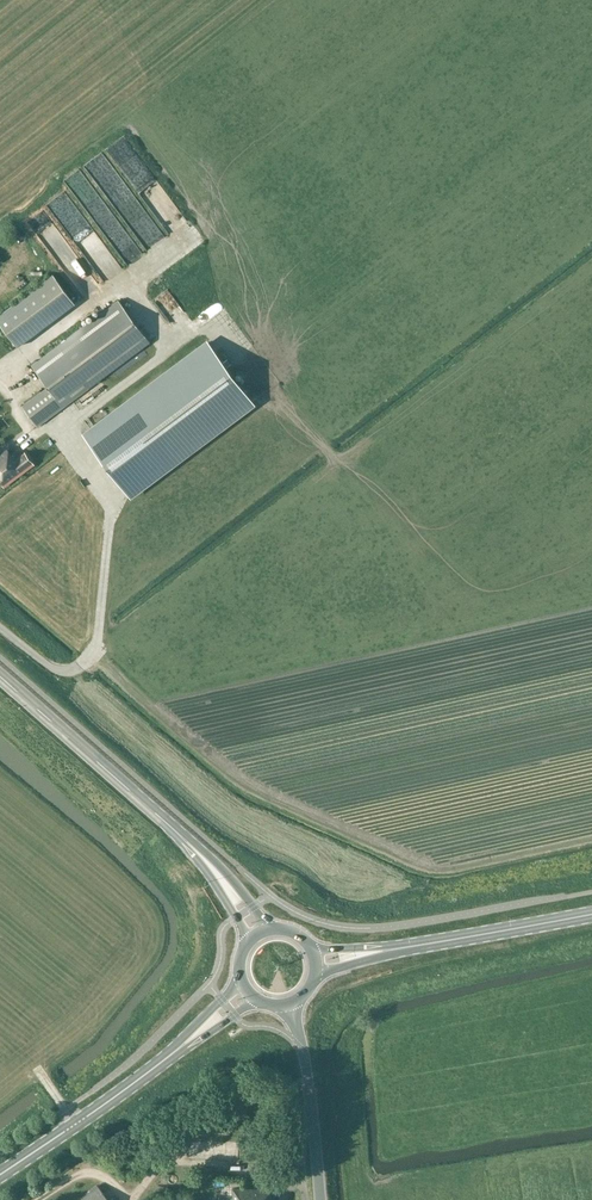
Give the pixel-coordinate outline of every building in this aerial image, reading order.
[(0,313),(0,324),(17,346),(75,303),(53,273),(0,313)] [(37,426),(150,342),(118,300),(32,364),(48,386),(21,405),(37,426)] [(209,342),(84,436),(129,495),(253,402),(227,367),(231,364),(227,359),(223,361),(209,342)] [(6,443),(12,453),(24,446),(19,436),(6,443)] [(35,464),(25,452),(16,458),(13,454),(12,454),(9,449),(8,450),(6,448),(0,452),(0,482),(4,487),(35,464)] [(348,983),(360,980),(357,971),(346,975),(348,983)] [(244,1139),(188,1139),(189,1159),(245,1156),(244,1139)] [(98,1185),(80,1199),(110,1199),(98,1185)] [(272,1189),(233,1188),(233,1199),(271,1199),(272,1189)]
